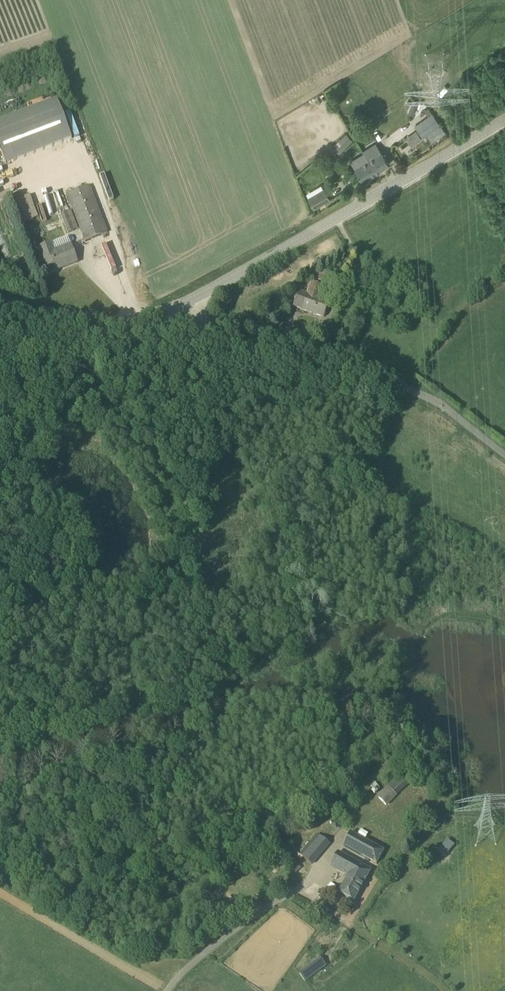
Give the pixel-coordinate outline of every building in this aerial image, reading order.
[(412,101),(407,113),(413,115),(417,102),(412,101)] [(427,108),(423,110),(428,117),(432,115),(427,108)] [(75,148),(60,109),(0,132),(0,152),(9,174),(75,148)] [(423,137),(440,126),(432,115),(428,117),(415,126),(423,137)] [(440,126),(427,135),(432,142),(445,133),(440,126)] [(415,131),(409,136),(415,145),(422,140),(415,131)] [(339,153),(353,140),(346,133),(333,146),(339,153)] [(376,172),(389,164),(376,143),(363,152),(365,155),(368,160),(376,172)] [(376,172),(368,160),(355,168),(362,181),(376,172)] [(85,241),(108,232),(89,185),(67,194),(85,241)] [(324,188),(308,197),(314,209),(331,199),(324,188)] [(16,198),(21,222),(36,218),(31,195),(16,198)] [(68,233),(74,230),(67,211),(60,214),(68,233)] [(49,273),(77,262),(70,244),(55,250),(52,243),(39,248),(49,273)] [(319,279),(336,287),(340,276),(323,269),(319,279)] [(294,306),(302,309),(323,317),(329,302),(319,298),(323,287),(318,285),(311,283),(307,294),(299,291),(294,306)] [(350,327),(355,330),(367,313),(362,309),(350,327)] [(275,318),(268,310),(257,319),(264,327),(271,321),(275,318)] [(387,806),(397,797),(410,785),(399,773),(387,785),(388,786),(377,796),(387,806)] [(377,865),(384,852),(351,834),(344,847),(377,865)] [(300,856),(311,865),(330,844),(320,835),(300,856)] [(446,838),(437,851),(445,856),(454,844),(446,838)] [(354,902),(371,870),(338,853),(331,866),(346,874),(345,876),(347,877),(338,893),(354,902)] [(299,975),(305,983),(326,967),(320,959),(299,975)]
